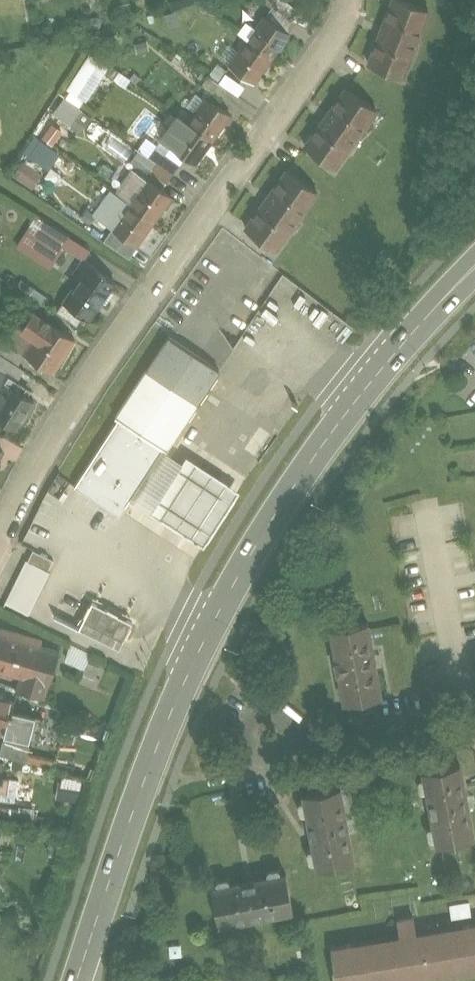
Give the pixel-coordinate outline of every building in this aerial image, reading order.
[(401,0),(385,0),(361,61),(398,76),(424,9),(401,0)] [(177,26),(172,11),(159,15),(164,30),(177,26)] [(224,63),(251,82),(286,31),(259,12),(224,63)] [(142,39),(130,42),(133,52),(145,48),(142,39)] [(122,74),(83,50),(68,74),(83,84),(91,71),(115,86),(122,74)] [(199,94),(212,103),(223,87),(202,72),(191,88),(199,94)] [(374,109),(340,83),(297,141),(331,167),(374,109)] [(192,165),(228,114),(212,103),(199,94),(163,145),(192,165)] [(89,119),(64,99),(51,115),(76,135),(89,119)] [(148,148),(134,169),(159,186),(173,165),(148,148)] [(136,247),(171,194),(159,186),(134,169),(124,163),(106,190),(123,201),(106,227),(108,229),(133,245),(136,247)] [(19,178),(34,187),(42,172),(27,164),(19,178)] [(316,192),(276,165),(237,223),(276,250),(316,192)] [(75,283),(88,266),(65,248),(71,240),(40,217),(17,248),(53,275),(57,270),(75,283)] [(133,245),(108,229),(101,240),(126,257),(133,245)] [(75,283),(64,299),(91,319),(117,284),(90,264),(88,266),(75,283)] [(214,289),(197,314),(237,340),(254,315),(214,289)] [(26,355),(55,375),(81,339),(35,308),(21,328),(17,325),(6,342),(10,345),(26,355)] [(26,355),(10,345),(6,342),(0,338),(0,351),(19,364),(26,355)] [(217,374),(164,338),(110,417),(116,421),(72,486),(117,517),(128,501),(146,514),(179,464),(164,454),(217,374)] [(18,381),(27,369),(19,364),(0,351),(0,368),(18,381)] [(18,381),(0,368),(0,418),(18,430),(39,399),(17,384),(18,381)] [(183,458),(179,464),(146,514),(198,548),(235,493),(183,458)] [(22,612),(50,558),(18,541),(0,575),(0,601),(22,612)] [(92,599),(79,623),(119,643),(131,620),(92,599)] [(379,697),(365,617),(326,624),(340,704),(379,697)] [(14,674),(10,687),(42,697),(56,649),(36,643),(38,636),(0,625),(0,670),(14,674)] [(65,659),(85,666),(90,650),(70,643),(65,659)] [(19,738),(20,731),(39,735),(43,715),(6,708),(9,695),(0,694),(0,734),(19,738)] [(28,757),(28,740),(0,740),(0,757),(28,757)] [(470,837),(456,758),(417,764),(431,844),(470,837)] [(14,807),(20,770),(0,766),(0,805),(14,807)] [(351,859),(337,780),(298,786),(312,866),(351,859)] [(283,870),(202,884),(209,922),(289,909),(283,870)] [(474,975),(474,927),(419,935),(417,922),(400,924),(402,938),(334,949),(339,980),(437,980),(474,975)]
